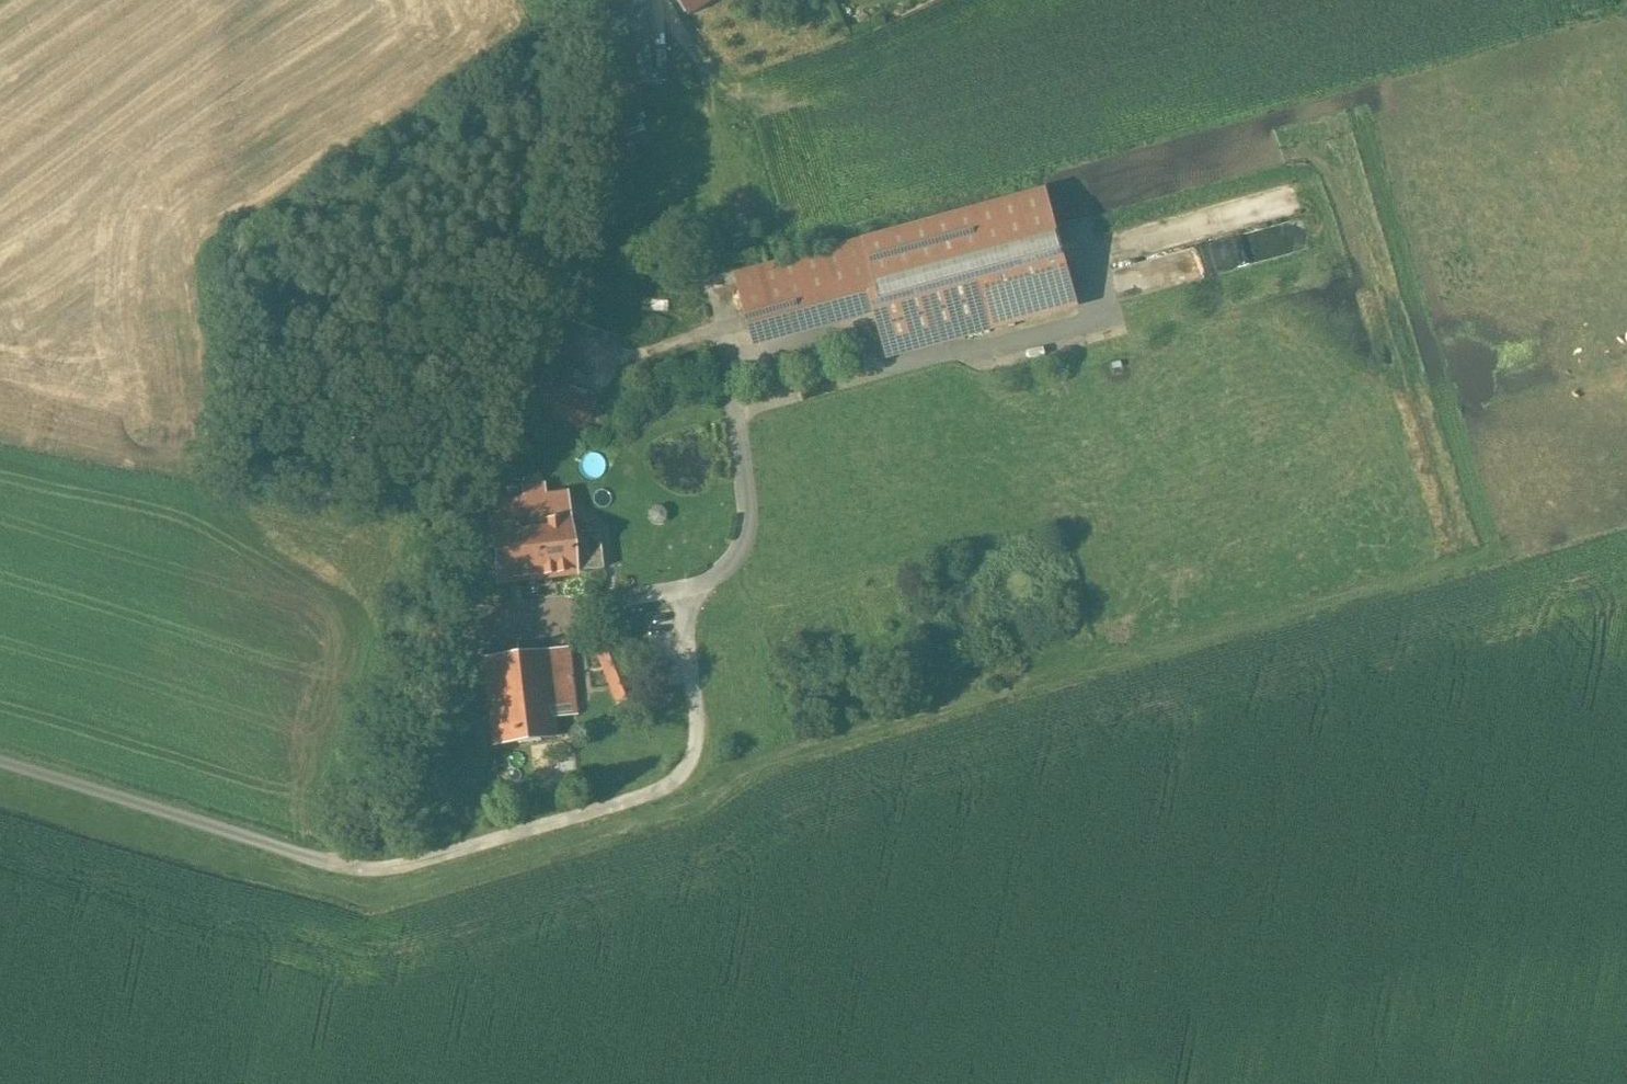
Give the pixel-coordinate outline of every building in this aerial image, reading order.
[(689,15),(713,0),(679,0),(689,15)] [(1046,190),(737,275),(751,328),(879,293),(893,343),(984,319),(1075,294),(1056,225),(1046,190)] [(1283,226),(1111,262),(1118,294),(1290,259),(1283,226)] [(595,403),(529,380),(521,405),(587,428),(595,403)] [(565,495),(543,498),(542,487),(525,489),(526,500),(527,500),(537,576),(603,568),(599,530),(582,532),(568,521),(565,495)] [(526,500),(490,504),(499,580),(537,576),(527,500),(526,500)] [(623,669),(611,640),(595,646),(618,703),(640,695),(628,666),(623,669)] [(569,647),(547,650),(552,703),(574,700),(569,647)] [(547,650),(485,657),(495,744),(556,736),(552,703),(547,650)]
